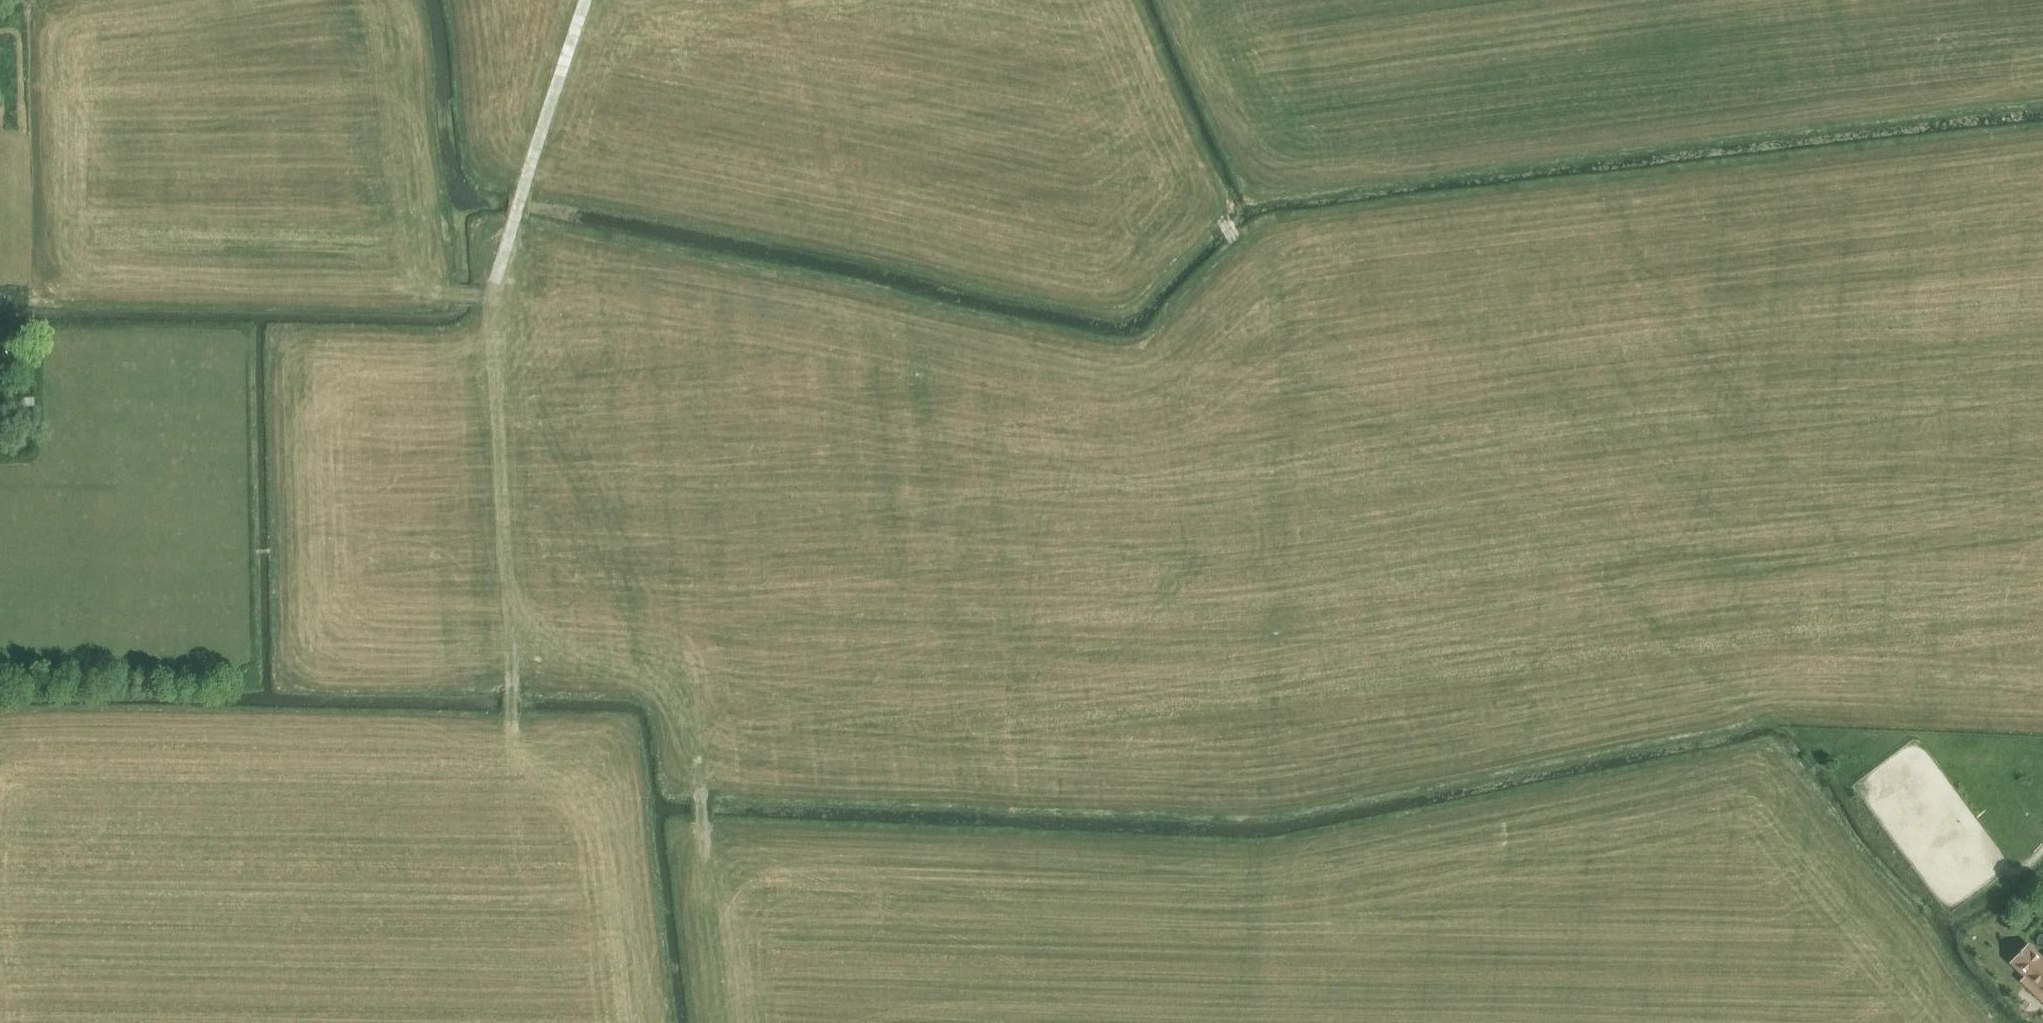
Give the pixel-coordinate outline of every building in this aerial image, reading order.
[(2025,944),(2008,963),(2022,977),(2018,982),(2042,1005),(2042,961),(2025,944)]
